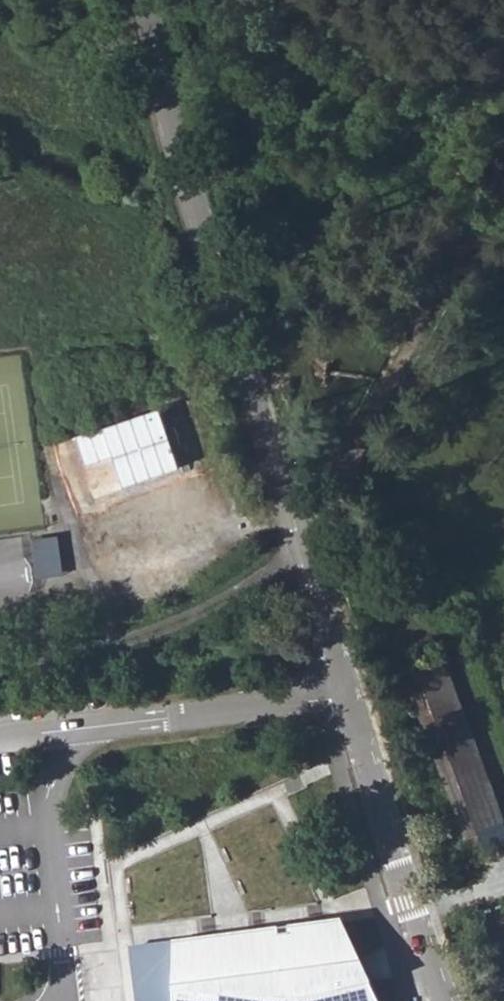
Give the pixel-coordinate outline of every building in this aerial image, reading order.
[(58,534),(32,538),(39,578),(65,574),(58,534)] [(413,657),(484,845),(503,837),(503,811),(441,647),(413,657)] [(176,940),(174,1000),(379,1000),(345,919),(176,940)]
